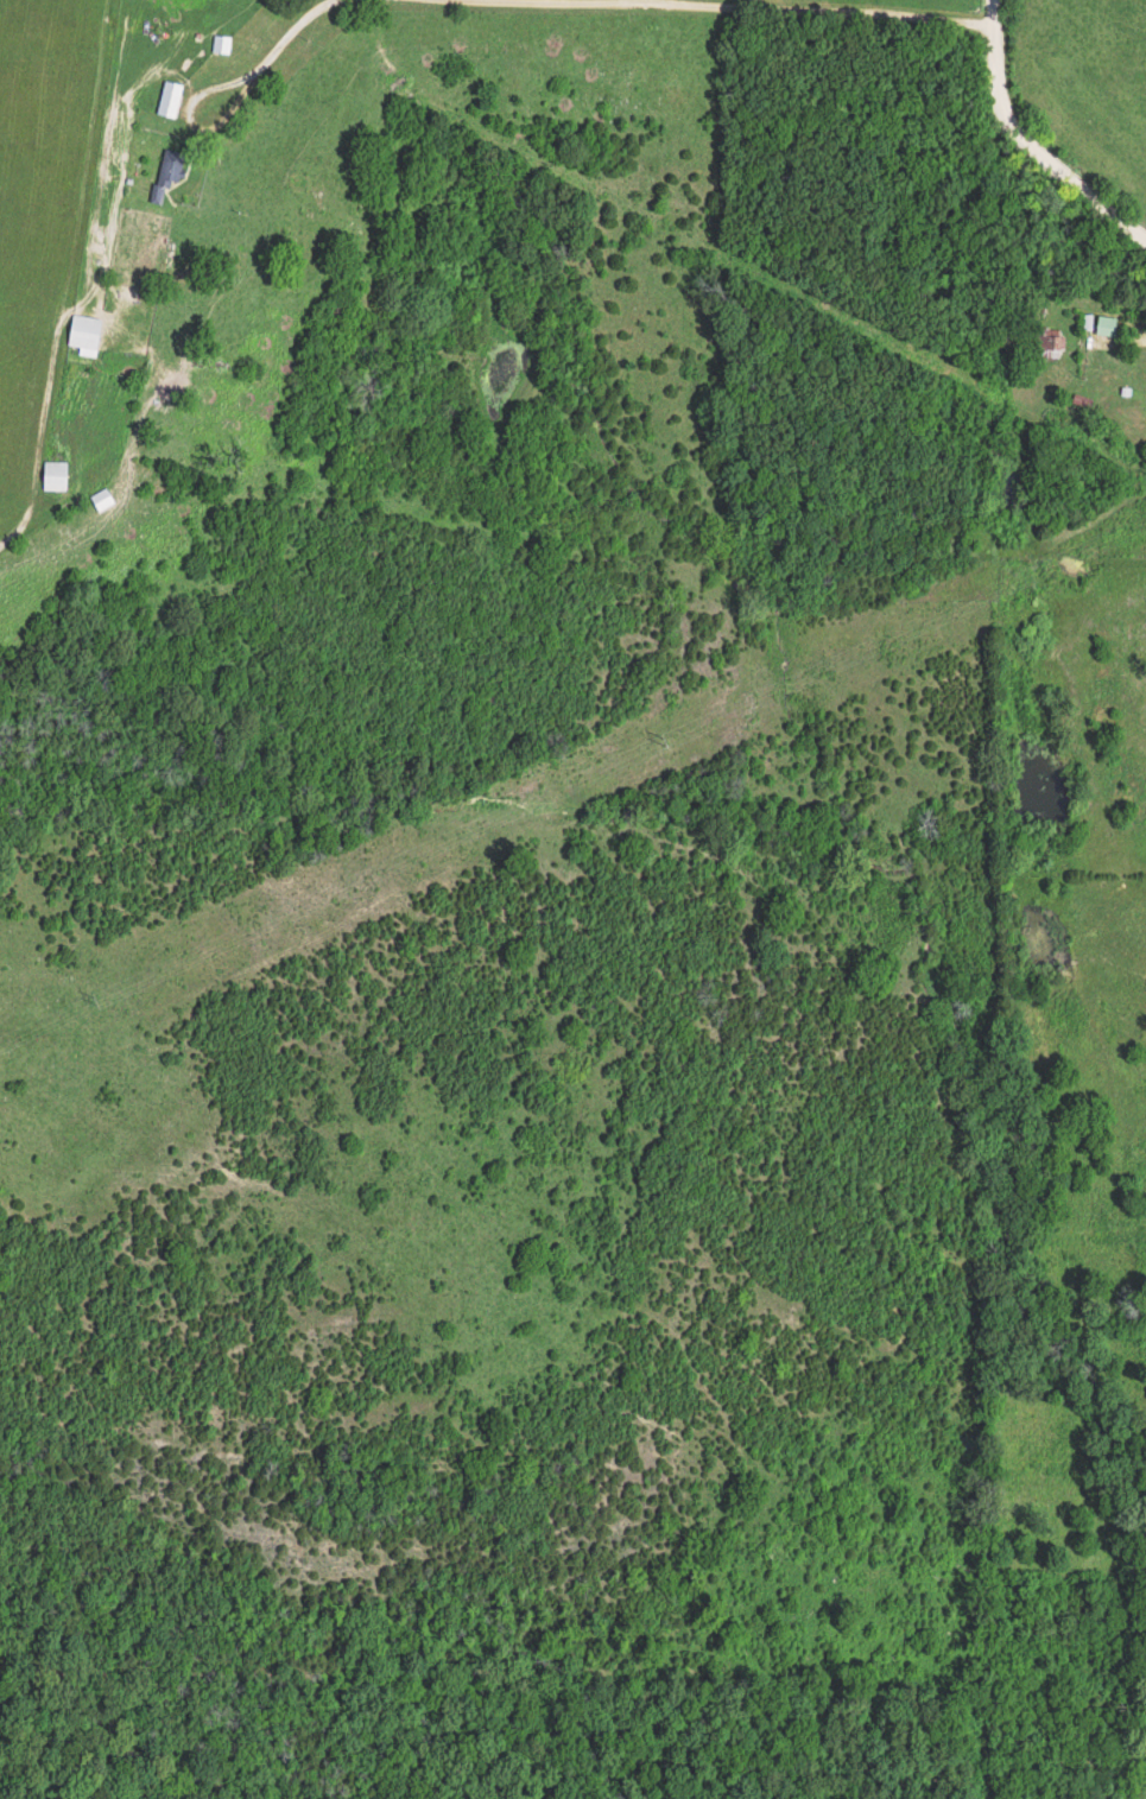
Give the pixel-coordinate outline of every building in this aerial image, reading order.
[(231,56),(233,39),(225,38),(222,54),(231,56)] [(177,119),(185,87),(167,83),(159,114),(177,119)] [(81,357),(99,359),(103,320),(73,317),(69,347),(82,349),(81,357)] [(68,464),(45,465),(45,491),(69,490),(68,464)]
